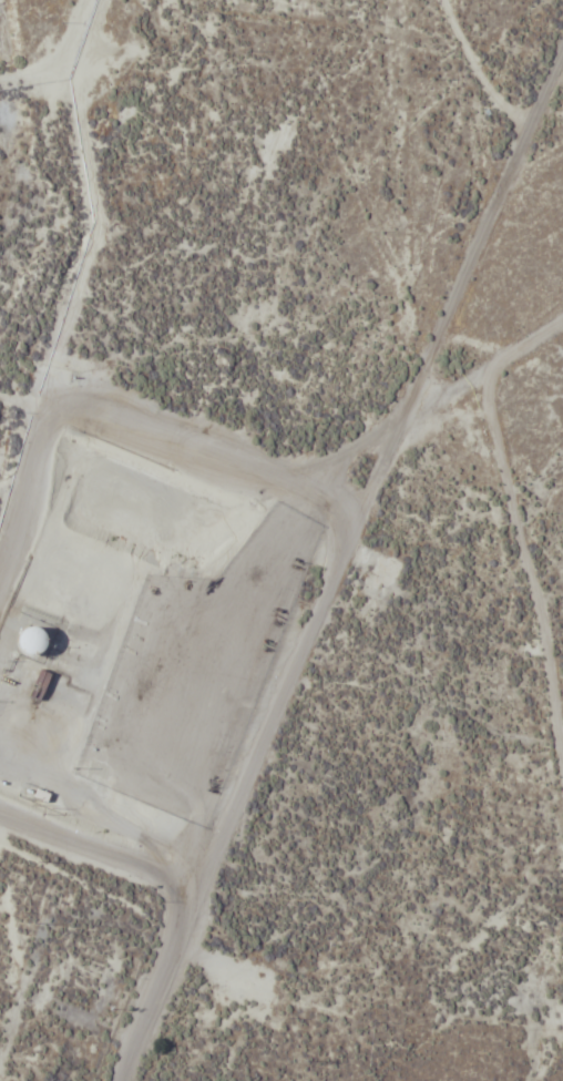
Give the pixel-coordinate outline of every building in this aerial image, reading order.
[(80,500),(91,516),(110,504),(99,487),(80,500)] [(132,525),(136,504),(115,500),(112,522),(132,525)] [(88,585),(69,585),(69,604),(88,604),(88,585)] [(105,603),(107,621),(126,618),(123,600),(105,603)] [(43,655),(50,631),(24,624),(18,648),(43,655)]
